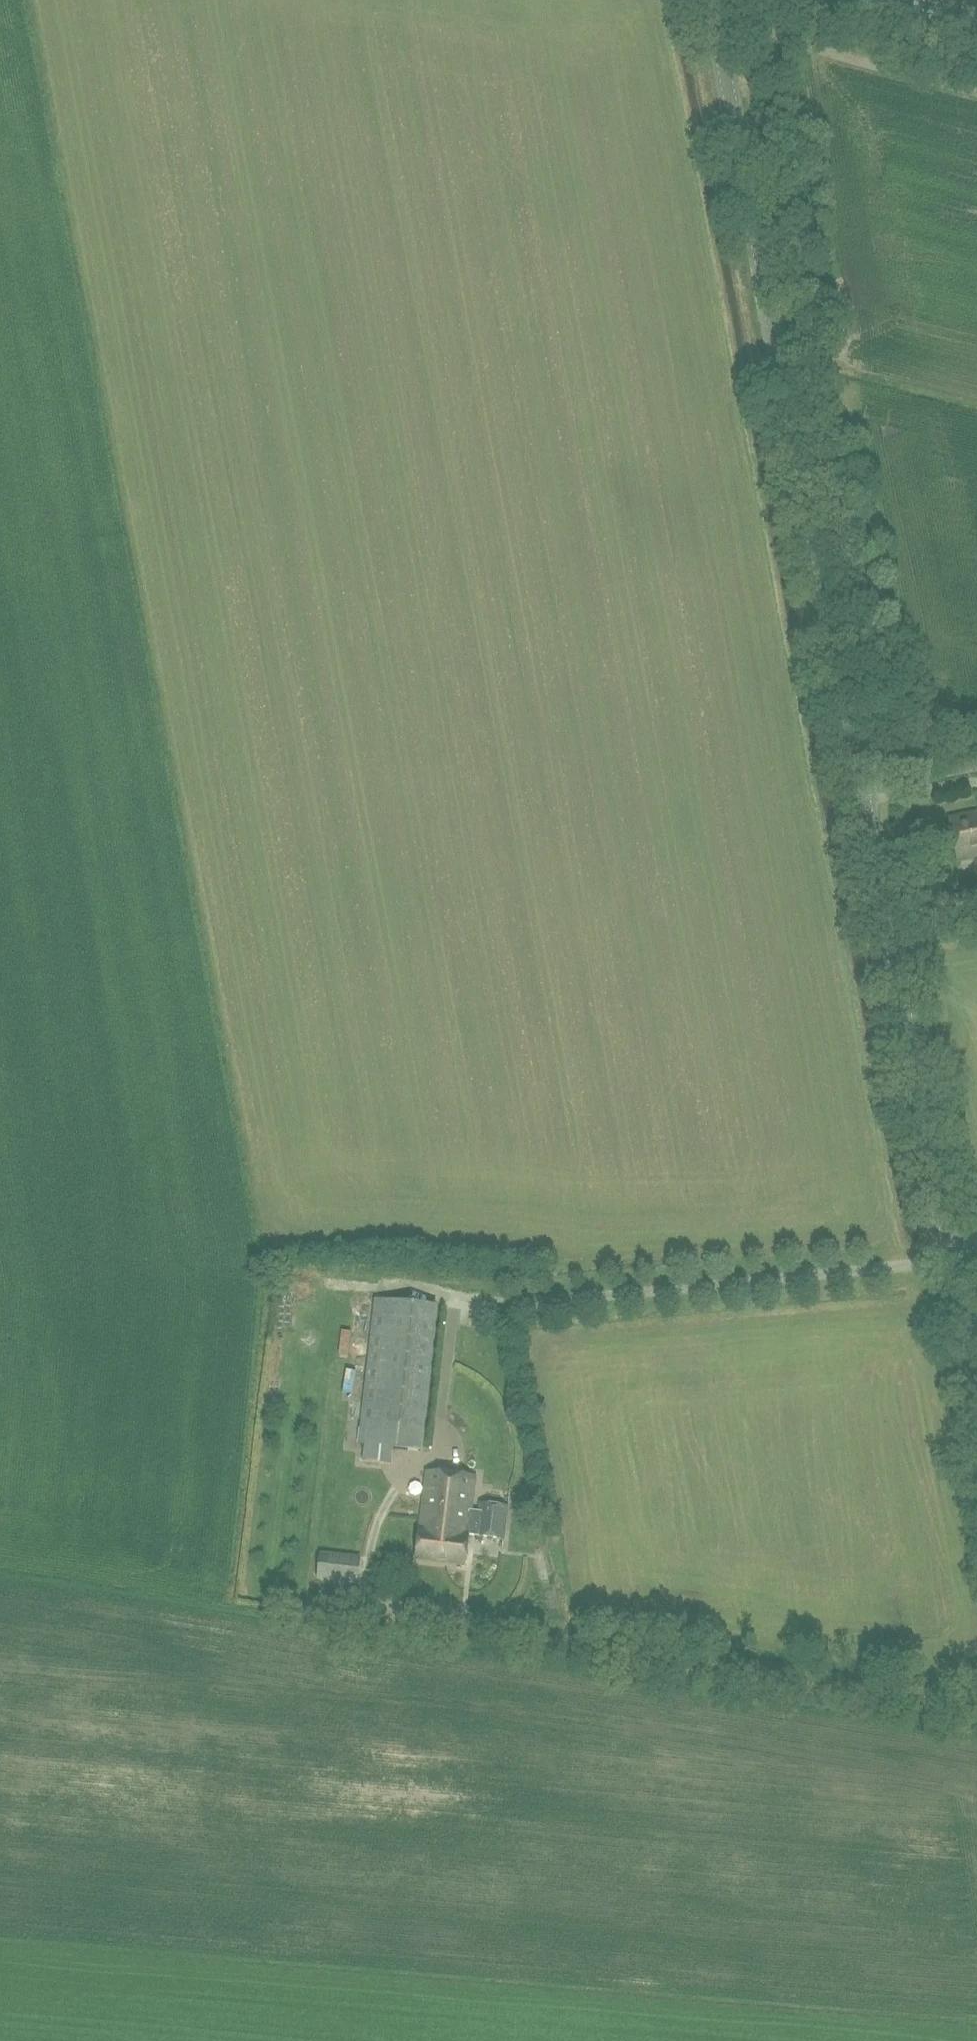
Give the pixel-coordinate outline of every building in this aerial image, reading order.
[(947,820),(955,865),(976,861),(976,814),(947,820)] [(375,1299),(359,1444),(365,1445),(363,1462),(391,1465),(393,1448),(420,1451),(436,1306),(375,1299)] [(505,1541),(509,1505),(481,1502),(480,1511),(472,1510),(475,1480),(427,1474),(417,1562),(465,1567),(469,1537),(505,1541)] [(358,1587),(361,1561),(321,1556),(318,1582),(358,1587)]
